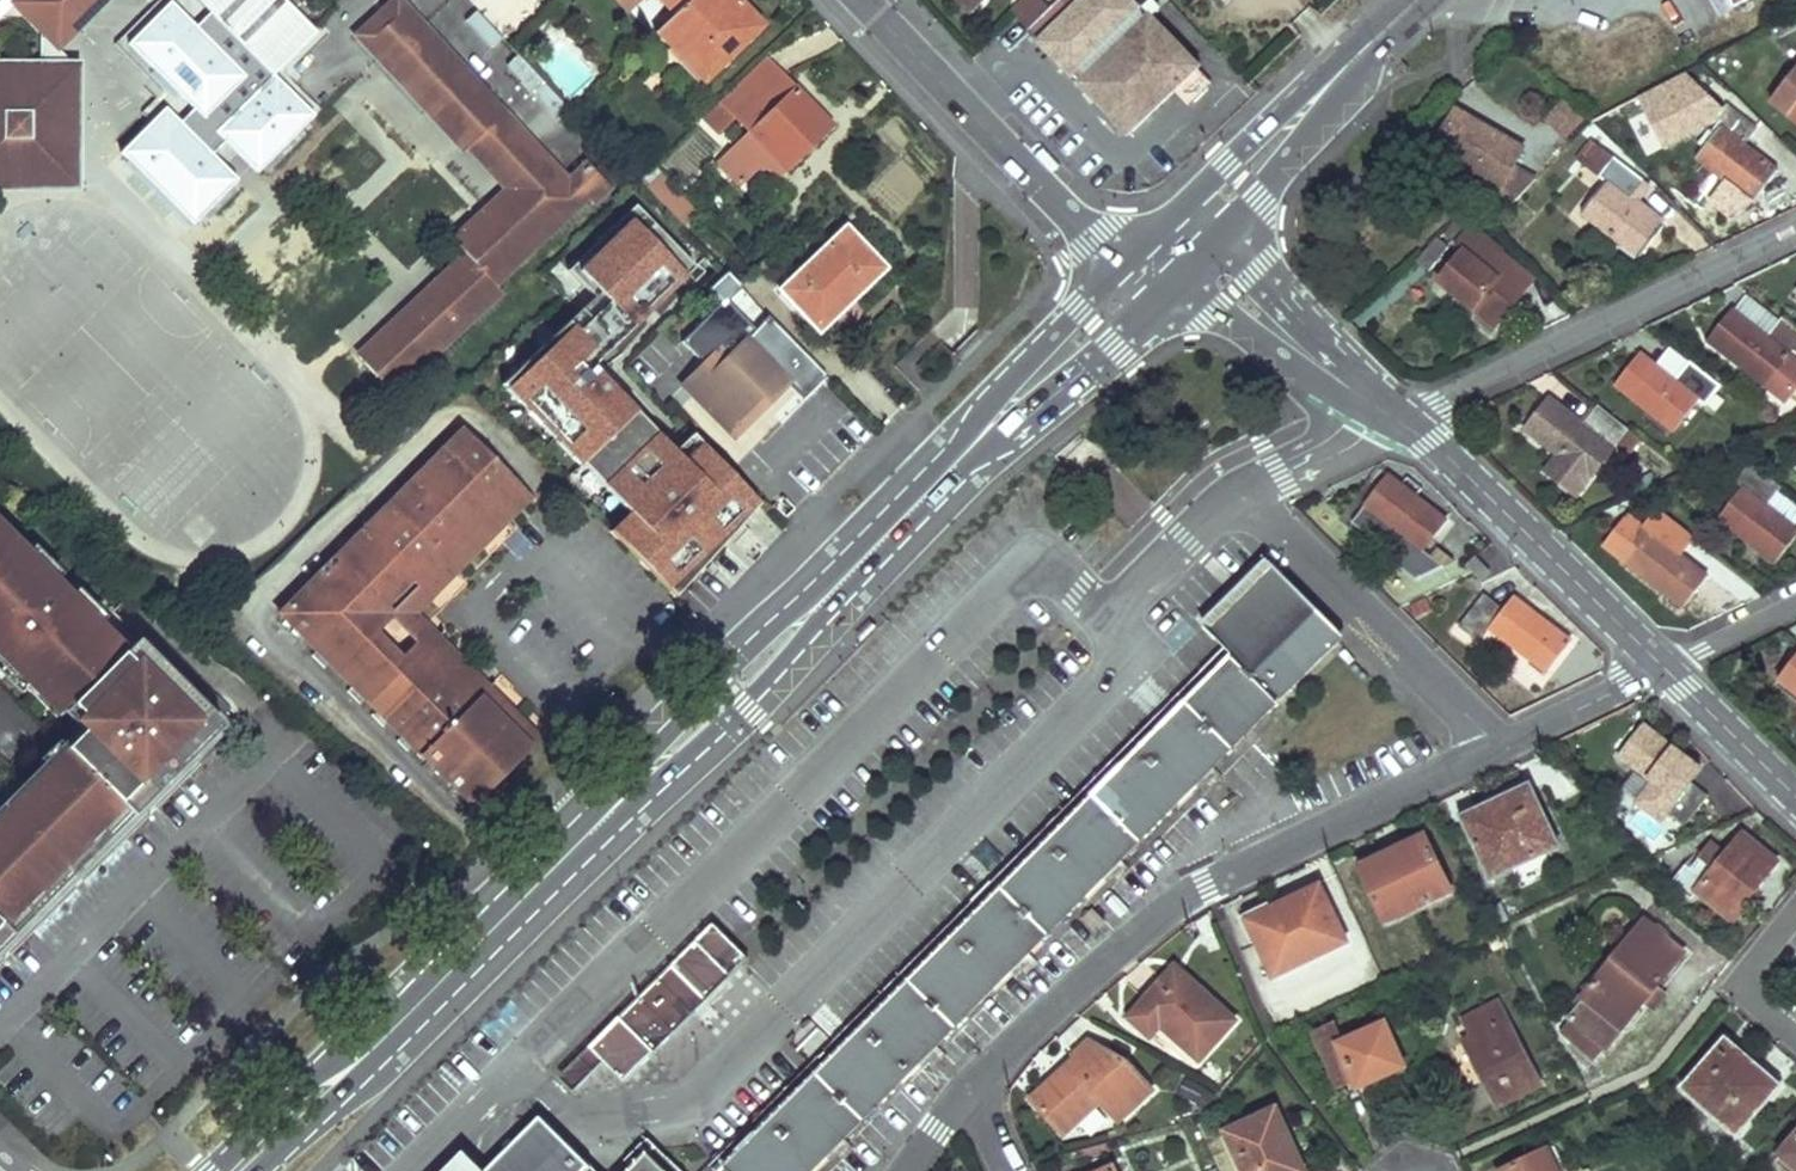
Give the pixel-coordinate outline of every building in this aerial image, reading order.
[(58,47),(105,0),(95,0),(69,26),(54,24),(36,7),(35,0),(10,0),(58,47)] [(36,7),(54,24),(69,26),(95,0),(35,0),(36,7)] [(281,0),(195,0),(272,76),(314,33),(281,0)] [(355,35),(430,115),(434,111),(459,137),(465,131),(474,141),(468,146),(506,187),(550,232),(588,196),(594,202),(612,185),(588,160),(569,178),(400,0),(392,0),(355,35)] [(735,0),(659,0),(675,16),(655,35),(702,83),(761,27),(735,0)] [(967,9),(977,0),(959,0),(967,9)] [(1031,27),(1048,10),(1037,0),(1023,0),(1014,10),(1031,27)] [(1031,27),(1128,128),(1194,64),(1157,24),(1138,3),(1141,0),(1058,0),(1048,10),(1031,27)] [(1176,6),(1171,0),(1141,0),(1138,3),(1157,24),(1176,6)] [(1736,13),(1762,0),(1728,0),(1736,13)] [(1795,29),(1795,20),(1793,17),(1774,27),(1777,32),(1780,38),(1795,29)] [(831,125),(766,58),(722,101),(752,132),(757,138),(777,159),(786,168),(831,125)] [(0,62),(0,184),(71,183),(75,63),(0,62)] [(1772,103),(1795,121),(1795,69),(1772,103)] [(1645,94),(1647,98),(1650,103),(1672,91),(1667,83),(1645,94)] [(1753,202),(1765,188),(1776,173),(1771,168),(1746,147),(1764,122),(1736,94),(1714,121),(1720,127),(1699,157),(1753,202)] [(1587,118),(1565,98),(1547,117),(1567,136),(1587,118)] [(1481,166),(1480,169),(1479,173),(1501,186),(1494,200),(1509,209),(1538,178),(1515,161),(1522,151),(1454,114),(1437,143),(1481,166)] [(1786,151),(1760,128),(1746,147),(1771,168),(1786,151)] [(757,138),(752,132),(731,152),(737,158),(757,138)] [(777,159),(757,138),(737,158),(731,152),(718,165),(737,184),(751,171),(766,169),(777,159)] [(1599,144),(1591,155),(1583,166),(1605,182),(1582,212),(1642,256),(1665,226),(1632,201),(1648,180),(1599,144)] [(786,168),(777,159),(766,169),(775,178),(786,168)] [(674,191),(659,177),(647,188),(662,203),(674,191)] [(506,187),(454,237),(468,251),(474,257),(497,282),(550,232),(506,187)] [(762,503),(689,429),(675,443),(596,364),(695,266),(633,204),(570,265),(598,294),(506,385),(632,511),(616,526),(677,587),(762,503)] [(1461,217),(1454,226),(1446,235),(1465,251),(1440,280),(1496,328),(1521,298),(1487,270),(1503,251),(1461,217)] [(881,267),(844,228),(779,290),(816,329),(881,267)] [(1431,270),(1450,244),(1438,236),(1419,260),(1431,270)] [(468,251),(432,285),(438,291),(474,257),(468,251)] [(1487,270),(1521,298),(1536,280),(1503,251),(1487,270)] [(400,327),(364,361),(394,392),(430,358),(433,360),(470,325),(467,323),(503,289),(497,282),(474,257),(438,291),(432,285),(394,320),(400,327)] [(1781,320),(1749,294),(1736,310),(1768,336),(1781,320)] [(675,382),(734,439),(811,360),(764,314),(754,324),(727,297),(683,343),(698,358),(675,382)] [(1781,320),(1768,336),(1736,310),(1723,325),(1712,340),(1766,384),(1791,354),(1795,358),(1795,327),(1783,317),(1781,320)] [(400,327),(394,320),(358,354),(364,361),(400,327)] [(1691,361),(1662,338),(1647,358),(1675,381),(1691,361)] [(1642,355),(1630,369),(1619,384),(1674,429),(1699,398),(1706,403),(1720,384),(1691,361),(1675,381),(1642,355)] [(1583,424),(1549,398),(1526,428),(1558,453),(1548,466),(1578,492),(1614,447),(1620,452),(1635,433),(1598,404),(1583,424)] [(522,492),(463,433),(279,617),(472,810),(529,753),(427,648),(405,669),(399,663),(367,630),(411,587),(418,595),(522,492)] [(1732,502),(1719,518),(1777,563),(1795,540),(1795,529),(1792,527),(1764,503),(1777,487),(1779,485),(1751,463),(1736,481),(1744,487),(1732,502)] [(1433,574),(1444,559),(1456,543),(1439,530),(1447,520),(1389,476),(1366,507),(1409,540),(1401,550),(1433,574)] [(1792,527),(1795,522),(1795,503),(1777,487),(1764,503),(1792,527)] [(530,500),(522,492),(418,595),(394,617),(403,626),(414,616),(530,500)] [(1643,526),(1646,528),(1650,531),(1626,560),(1684,606),(1707,577),(1706,576),(1675,552),(1691,531),(1651,499),(1637,515),(1646,522),(1643,526)] [(1722,557),(1691,531),(1675,552),(1706,576),(1722,557)] [(0,533),(0,655),(33,688),(39,682),(64,707),(68,703),(86,721),(0,807),(0,929),(182,747),(178,743),(200,721),(175,697),(180,691),(154,665),(149,670),(126,647),(120,654),(96,630),(99,626),(68,595),(60,602),(49,590),(56,583),(11,539),(9,541),(0,533)] [(1482,574),(1491,566),(1482,556),(1473,564),(1482,574)] [(1337,643),(1328,635),(1266,574),(1244,596),(1222,617),(1244,641),(1191,694),(728,1166),(734,1170),(814,1170),(1337,643)] [(1486,595),(1474,611),(1462,626),(1482,642),(1490,630),(1546,672),(1570,641),(1513,597),(1504,609),(1486,595)] [(540,742),(414,616),(403,626),(420,642),(427,648),(529,753),(540,742)] [(875,626),(868,619),(852,636),(859,642),(875,626)] [(126,647),(149,670),(154,665),(180,691),(175,697),(200,721),(178,743),(182,747),(0,929),(0,963),(233,725),(139,633),(126,647)] [(427,648),(420,642),(399,663),(405,669),(427,648)] [(1779,676),(1795,690),(1795,655),(1779,676)] [(1678,796),(1666,812),(1684,825),(1707,795),(1690,782),(1700,768),(1643,725),(1621,755),(1660,783),(1678,796)] [(1678,796),(1660,783),(1647,799),(1666,812),(1678,796)] [(1530,788),(1518,793),(1506,798),(1508,805),(1467,823),(1491,875),(1556,847),(1530,788)] [(1740,832),(1727,850),(1713,868),(1696,855),(1687,867),(1684,863),(1671,881),(1692,896),(1697,889),(1737,919),(1754,895),(1751,893),(1776,860),(1740,832)] [(1449,893),(1437,866),(1425,839),(1361,868),(1386,921),(1449,893)] [(1320,887),(1295,898),(1271,908),(1274,915),(1250,925),(1271,975),(1344,944),(1320,887)] [(1643,922),(1611,960),(1580,998),(1584,1001),(1568,1020),(1602,1048),(1681,953),(1643,922)] [(575,1090),(590,1074),(606,1059),(626,1079),(731,976),(700,943),(562,1077),(575,1090)] [(1153,1036),(1160,1028),(1166,1021),(1170,1026),(1167,1030),(1200,1060),(1235,1021),(1176,968),(1132,1017),(1153,1036)] [(1467,1016),(1471,1025),(1475,1035),(1464,1040),(1496,1104),(1537,1084),(1496,1001),(1467,1016)] [(1558,1032),(1592,1060),(1602,1048),(1568,1020),(1558,1032)] [(1344,1041),(1340,1032),(1336,1023),(1315,1032),(1338,1084),(1355,1077),(1359,1086),(1404,1066),(1385,1023),(1344,1041)] [(1079,1062),(1068,1073),(1057,1082),(1055,1080),(1035,1100),(1067,1135),(1104,1103),(1121,1119),(1153,1091),(1128,1059),(1092,1043),(1076,1058),(1079,1062)] [(1749,1109),(1762,1095),(1775,1081),(1752,1060),(1745,1067),(1721,1045),(1684,1086),(1736,1133),(1754,1113),(1749,1109)] [(1166,1097),(1152,1109),(1162,1120),(1176,1107),(1166,1097)] [(1295,1164),(1289,1150),(1296,1147),(1281,1110),(1230,1131),(1246,1170),(1297,1170),(1295,1164)] [(541,1115),(486,1170),(598,1170),(541,1115)] [(1784,1151),(1795,1162),(1795,1138),(1784,1151)] [(1556,1161),(1560,1160),(1553,1144),(1500,1166),(1502,1170),(1560,1170),(1556,1161)] [(647,1154),(629,1170),(665,1170),(647,1154)]
